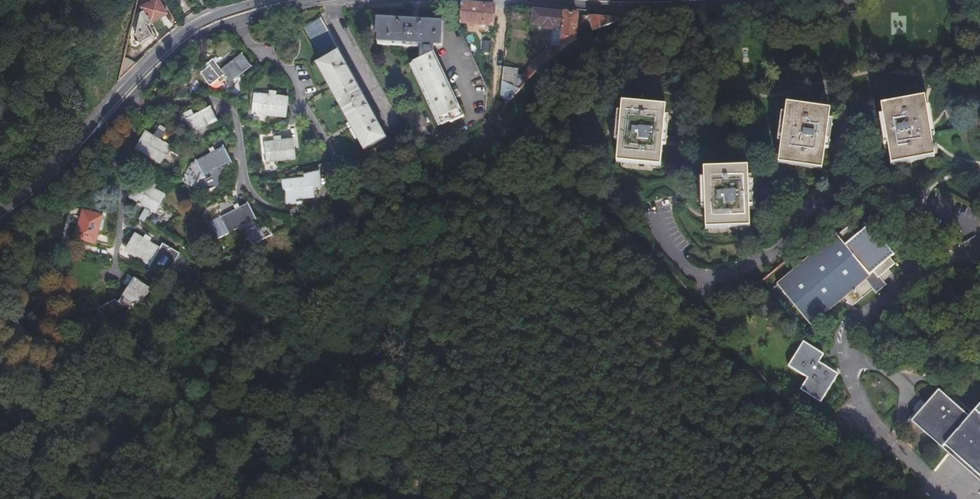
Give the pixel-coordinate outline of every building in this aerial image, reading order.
[(134,33),(140,42),(155,33),(149,23),(168,12),(160,0),(151,0),(142,6),(144,10),(140,13),(142,16),(137,19),(134,33)] [(459,3),(459,21),(492,23),(494,6),(472,4),(459,3)] [(548,12),(534,11),(533,25),(545,26),(544,29),(553,30),(553,27),(563,28),(561,46),(554,46),(549,50),(556,57),(567,48),(575,43),(578,14),(548,12)] [(618,18),(589,15),(593,33),(618,21),(619,20),(618,18)] [(375,24),(375,31),(382,32),(382,41),(424,43),(423,59),(416,62),(446,125),(467,115),(458,98),(463,95),(459,88),(455,90),(436,53),(437,44),(447,44),(449,22),(382,19),(381,24),(375,24)] [(342,44),(324,54),(335,73),(331,76),(379,161),(401,149),(342,44)] [(729,48),(717,49),(719,67),(724,66),(723,61),(731,60),(729,48)] [(532,63),(540,72),(556,57),(549,50),(548,49),(532,63)] [(502,82),(515,89),(518,55),(505,54),(502,82)] [(242,55),(221,70),(230,82),(251,65),(242,55)] [(258,95),(257,104),(259,104),(258,114),(280,116),(282,97),(258,95)] [(932,161),(923,105),(922,100),(879,107),(889,168),(932,161)] [(620,104),(615,161),(614,166),(658,169),(663,113),(664,108),(620,104)] [(822,170),(830,115),(830,110),(786,104),(785,109),(777,165),(822,170)] [(192,111),(187,116),(194,131),(216,119),(210,107),(194,115),(192,111)] [(175,136),(171,143),(182,150),(186,143),(181,140),(182,140),(175,136)] [(162,138),(152,155),(177,171),(188,154),(182,150),(171,143),(162,138)] [(295,139),(264,142),(265,149),(266,149),(268,161),(297,158),(295,139)] [(225,148),(197,162),(205,177),(218,170),(232,163),(225,148)] [(701,169),(702,174),(704,226),(704,230),(748,228),(746,168),(701,169)] [(306,178),(288,181),(288,188),(289,188),(290,200),(309,198),(308,190),(316,189),(315,175),(306,177),(306,178)] [(167,191),(157,208),(174,219),(184,202),(167,191)] [(264,209),(237,223),(246,240),(273,226),(264,209)] [(81,216),(77,247),(100,251),(104,219),(81,216)] [(886,284),(882,279),(878,275),(887,267),(893,262),(888,257),(892,253),(868,223),(853,235),(845,226),(776,284),(809,323),(839,299),(851,304),(871,288),(875,293),(886,284)] [(162,245),(152,261),(169,273),(167,276),(184,286),(199,261),(182,251),(179,255),(162,245)] [(878,275),(882,279),(891,271),(887,267),(878,275)] [(134,306),(128,316),(139,324),(142,325),(144,324),(153,311),(158,313),(169,296),(147,281),(141,290),(147,294),(138,308),(134,306)] [(803,342),(788,365),(806,378),(799,389),(819,402),(837,375),(818,362),(822,354),(803,342)] [(968,419),(938,392),(910,423),(941,450),(944,447),(979,479),(979,406),(968,419)] [(970,392),(960,402),(956,398),(952,403),(964,415),(978,400),(970,392)]
